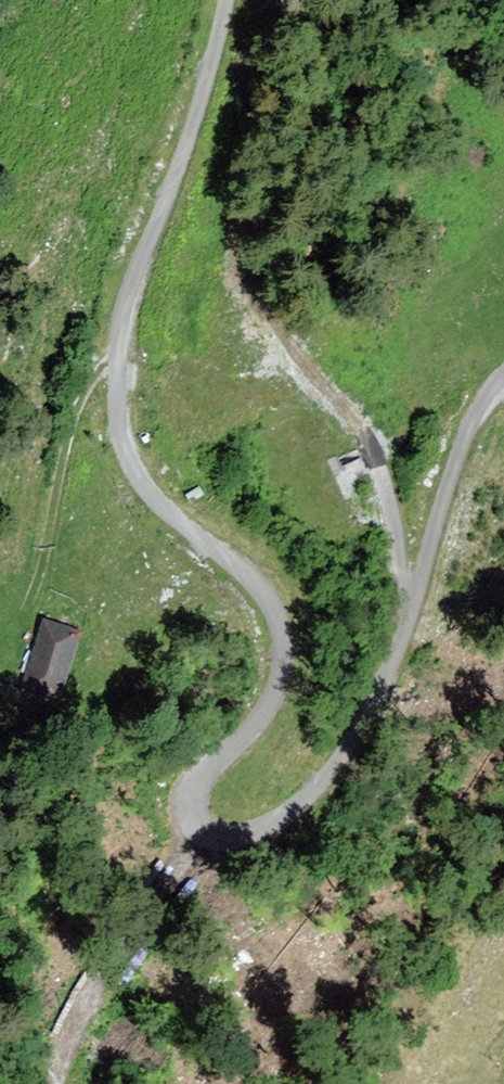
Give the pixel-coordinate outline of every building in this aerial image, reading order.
[(370,471),(362,451),(334,462),(341,482),(370,471)] [(78,632),(47,622),(28,680),(59,690),(78,632)]
